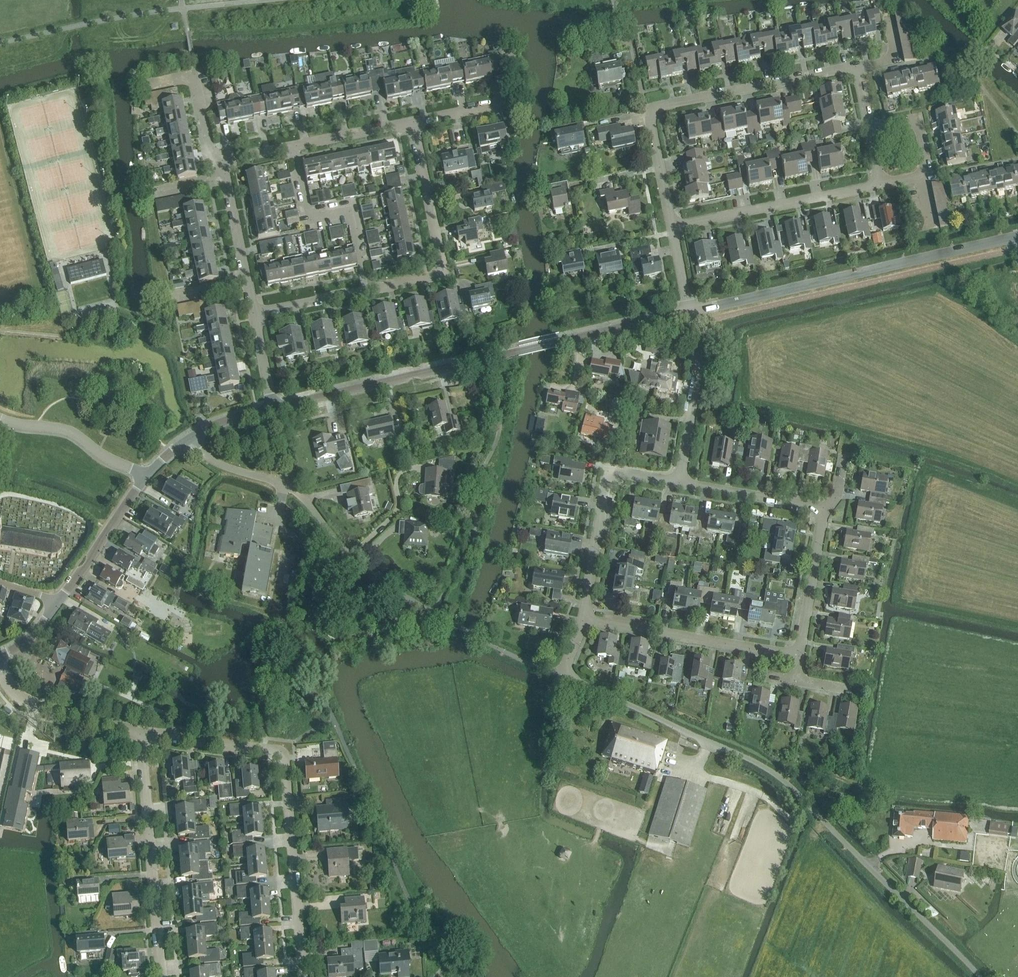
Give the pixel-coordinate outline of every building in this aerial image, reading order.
[(866,16),(855,18),(857,26),(861,25),(861,27),(863,26),(865,37),(876,35),(874,25),(880,24),(877,11),(865,14),(866,16)] [(895,14),(896,20),(908,18),(907,12),(895,14)] [(1013,46),(1017,41),(1017,13),(1017,12),(1010,20),(1011,21),(1004,30),(1012,37),(1008,42),(1013,46)] [(844,23),(839,24),(841,32),(842,40),(853,38),(854,40),(865,38),(865,37),(863,26),(861,27),(861,25),(857,26),(855,18),(855,17),(844,20),(844,23)] [(896,20),(897,26),(909,24),(908,18),(896,20)] [(827,24),(817,26),(818,34),(822,33),(822,35),(824,34),(827,45),(837,42),(835,33),(841,32),(839,24),(838,19),(827,22),(827,24)] [(897,26),(899,32),(910,30),(909,24),(897,26)] [(806,30),(800,32),(802,40),(803,48),(815,46),(815,48),(827,46),(827,45),(824,34),(822,35),(822,33),(818,34),(817,26),(816,25),(805,27),(806,30)] [(788,32),(778,34),(779,42),(784,41),(784,43),(786,42),(788,52),(798,50),(796,41),(802,40),(800,32),(799,27),(788,29),(788,32)] [(899,32),(900,38),(912,36),(910,30),(899,32)] [(767,38),(762,39),(763,47),(765,56),(776,54),(777,56),(789,54),(788,52),(786,42),(784,43),(784,41),(779,42),(778,34),(777,33),(766,35),(767,38)] [(760,58),(758,49),(763,47),(762,39),(761,35),(757,36),(755,35),(753,34),(751,34),(749,35),(747,35),(745,37),(744,38),(742,40),(742,41),(739,42),(741,50),(744,49),(745,50),(747,50),(749,60),(760,58)] [(900,38),(901,44),(913,42),(912,36),(900,38)] [(728,46),(723,47),(724,55),(726,64),(737,61),(738,64),(750,62),(749,60),(747,50),(745,50),(744,49),(741,50),(739,42),(739,41),(728,43),(728,46)] [(711,47),(700,50),(702,58),(706,57),(706,58),(708,58),(711,68),(721,66),(719,57),(724,55),(723,47),(722,43),(711,45),(711,47)] [(902,50),(903,56),(915,54),(914,47),(902,50)] [(689,54),(684,55),(686,63),(688,72),(699,69),(699,72),(711,70),(711,68),(708,58),(706,58),(706,57),(702,58),(700,50),(700,48),(689,51),(689,54)] [(672,55),(662,57),(664,65),(667,65),(668,66),(670,66),(672,76),(682,74),(680,64),(686,63),(684,55),(683,50),(672,53),(672,55)] [(601,54),(589,56),(592,71),(596,70),(600,89),(622,85),(617,63),(604,65),(601,54)] [(903,56),(905,62),(916,59),(915,54),(903,56)] [(475,64),(479,81),(491,79),(491,74),(498,73),(494,56),(481,58),(474,60),(475,64)] [(672,77),(672,76),(670,66),(668,66),(667,65),(664,65),(662,57),(662,56),(651,59),(651,62),(645,63),(649,79),(660,77),(661,80),(672,77)] [(467,61),(455,64),(458,81),(464,79),(465,84),(479,81),(475,64),(474,60),(467,61)] [(435,73),(439,90),(452,87),(451,82),(458,81),(455,64),(442,66),(443,71),(435,73)] [(928,69),(923,70),(927,90),(927,88),(940,86),(936,66),(927,67),(928,69)] [(387,69),(374,72),(378,89),(384,88),(387,100),(400,97),(397,80),(389,82),(387,69)] [(428,69),(415,72),(419,89),(425,87),(426,92),(439,90),(435,73),(429,74),(428,69)] [(910,71),(909,71),(913,91),(919,90),(919,91),(927,90),(923,70),(910,72),(910,71)] [(902,74),(897,75),(901,95),(902,95),(901,94),(913,91),(909,71),(902,73),(902,74)] [(378,89),(374,72),(355,76),(359,97),(372,95),(371,90),(378,89)] [(403,79),(397,80),(400,97),(413,95),(412,90),(419,89),(415,72),(402,74),(403,79)] [(314,80),(316,89),(319,106),(333,103),(332,98),(339,97),(336,80),(335,80),(334,76),(333,73),(315,77),(315,80),(314,80)] [(897,75),(884,78),(888,97),(893,96),(893,97),(901,95),(897,75)] [(359,97),(355,76),(336,80),(339,97),(345,96),(346,100),(359,97)] [(256,96),(259,113),(266,112),(267,116),(281,113),(276,92),(274,85),(261,88),(263,94),(256,96)] [(308,85),(295,88),(299,105),(305,104),(306,108),(319,106),(316,89),(309,90),(308,85)] [(819,90),(822,102),(840,98),(840,99),(843,98),(840,86),(819,90)] [(276,92),(281,113),(293,111),(292,106),(299,105),(295,88),(283,90),(276,92)] [(162,103),(168,102),(166,91),(160,92),(162,103)] [(151,106),(149,94),(143,95),(145,107),(150,106),(151,106)] [(259,113),(256,96),(244,98),(244,96),(240,94),(235,95),(241,121),(254,119),(253,114),(259,113)] [(241,121),(235,95),(231,96),(229,100),(229,101),(217,104),(220,121),(227,119),(228,124),(241,121)] [(801,112),(800,106),(798,97),(792,98),(795,113),(801,112)] [(785,100),(787,109),(788,114),(795,113),(792,98),(785,100)] [(819,102),(822,114),(842,110),(840,99),(840,98),(822,102),(819,102)] [(181,100),(179,100),(174,101),(168,102),(162,103),(165,116),(184,112),(181,100)] [(779,101),(767,103),(771,124),(782,122),(783,126),(790,125),(788,114),(787,109),(780,110),(779,101)] [(757,114),(751,116),(754,132),(760,131),(760,127),(771,124),(767,103),(756,105),(757,114)] [(731,110),(736,131),(746,129),(747,134),(754,132),(751,116),(745,117),(743,108),(731,110)] [(937,122),(939,122),(939,126),(960,122),(958,122),(956,109),(936,113),(937,122)] [(719,139),(725,138),(724,134),(736,131),(731,110),(720,113),(722,121),(716,123),(719,139)] [(819,126),(820,133),(840,129),(839,122),(845,121),(842,110),(822,114),(824,125),(819,126)] [(184,112),(165,116),(167,128),(168,129),(186,125),(184,112)] [(711,141),(719,139),(716,123),(709,124),(707,115),(696,118),(700,139),(711,137),(711,141)] [(684,120),(687,134),(681,136),(683,143),(689,147),(696,145),(695,140),(700,139),(696,118),(684,120)] [(960,122),(939,126),(942,139),(941,139),(961,135),(960,131),(961,130),(960,122)] [(167,128),(162,129),(164,135),(169,134),(170,141),(170,142),(189,138),(186,125),(168,129),(167,128)] [(558,151),(583,146),(580,130),(574,131),(573,125),(551,129),(553,136),(555,136),(558,151)] [(612,149),(634,145),(631,129),(620,131),(618,126),(598,129),(600,140),(610,138),(612,149)] [(480,149),(481,149),(482,154),(489,151),(492,155),(499,150),(500,144),(506,143),(503,127),(477,132),(480,149)] [(840,129),(820,133),(822,139),(841,135),(840,129)] [(943,148),(944,148),(945,152),(965,148),(964,148),(961,135),(941,139),(943,148)] [(170,141),(165,142),(166,148),(171,147),(173,154),(192,150),(189,138),(170,142),(170,141)] [(814,141),(808,143),(811,159),(817,158),(820,173),(831,171),(827,150),(816,152),(814,141)] [(803,154),(791,157),(796,178),(807,175),(804,160),(811,159),(808,143),(801,144),(803,154)] [(393,144),(380,147),(383,164),(384,169),(390,167),(389,163),(396,161),(396,163),(402,161),(400,154),(395,155),(393,144)] [(380,147),(367,150),(370,166),(371,171),(384,169),(383,164),(380,147)] [(839,147),(827,150),(831,171),(843,168),(839,147)] [(945,152),(947,165),(966,161),(965,156),(967,156),(965,148),(945,152)] [(702,150),(688,152),(690,159),(706,156),(705,149),(702,150)] [(779,149),(771,150),(775,166),(782,165),(784,180),(796,178),(791,157),(781,159),(779,149)] [(173,154),(168,155),(169,160),(174,159),(175,167),(194,163),(192,150),(173,154)] [(367,150),(355,152),(358,169),(359,174),(364,173),(363,168),(370,166),(367,150)] [(467,169),(475,167),(471,150),(463,152),(463,154),(442,158),(445,175),(467,170),(467,169)] [(756,163),(756,164),(760,185),(772,182),(769,168),(775,166),(771,150),(765,151),(767,161),(756,163)] [(355,152),(342,155),(345,171),(346,176),(351,175),(350,170),(358,169),(355,152)] [(342,155),(329,157),(333,174),(334,179),(339,178),(338,173),(345,171),(342,155)] [(707,162),(706,156),(690,159),(691,166),(683,167),(685,179),(706,175),(703,163),(707,162)] [(743,156),(736,157),(738,167),(739,174),(745,172),(748,187),(760,185),(756,164),(756,163),(756,161),(744,163),(743,156)] [(329,157),(316,160),(320,177),(321,181),(326,180),(325,176),(333,174),(329,157)] [(316,160),(303,163),(307,184),(313,183),(312,178),(320,177),(316,160)] [(175,167),(178,179),(197,175),(194,163),(175,167)] [(1001,171),(1005,190),(1006,190),(1017,188),(1017,187),(1014,169),(1015,168),(1014,167),(1006,169),(1006,170),(1001,171)] [(481,170),(471,172),(472,180),(477,179),(482,178),(481,170)] [(245,174),(248,187),(269,183),(268,177),(263,178),(262,171),(245,174)] [(989,174),(988,174),(992,193),(997,192),(997,193),(1006,191),(1006,190),(1005,190),(1001,171),(989,174)] [(291,179),(290,172),(278,175),(279,181),(291,179)] [(980,175),(975,176),(979,195),(992,193),(988,174),(989,174),(989,172),(980,174),(980,175)] [(739,174),(733,175),(735,189),(742,188),(739,174)] [(386,177),(387,184),(399,181),(398,175),(386,177)] [(687,190),(705,186),(708,186),(706,175),(685,179),(687,190)] [(726,176),(727,182),(729,191),(735,189),(733,175),(726,176)] [(963,179),(966,198),(971,197),(971,198),(980,197),(979,195),(975,176),(963,179)] [(954,181),(949,182),(953,201),(966,198),(963,179),(963,178),(954,179),(954,181)] [(387,184),(388,190),(401,188),(399,181),(387,184)] [(933,190),(934,195),(946,193),(943,182),(938,184),(938,189),(933,190)] [(269,183),(248,187),(250,200),(267,197),(272,196),(271,190),(269,183)] [(490,195),(506,191),(504,183),(481,188),(482,196),(472,198),(475,211),(492,208),(490,195)] [(565,196),(569,195),(566,183),(549,187),(554,211),(567,208),(565,196)] [(282,194),(294,192),(292,185),(280,187),(282,194)] [(355,185),(348,186),(351,198),(357,197),(355,185)] [(351,198),(348,186),(342,187),(344,199),(351,198)] [(687,190),(685,190),(687,202),(708,198),(708,197),(712,197),(711,192),(707,193),(705,186),(687,190)] [(329,190),(322,191),(325,203),(331,202),(329,190)] [(609,213),(628,209),(629,216),(640,213),(637,200),(628,202),(626,194),(614,196),(612,190),(600,193),(601,199),(606,198),(609,213)] [(325,203),(322,191),(316,192),(319,204),(325,203)] [(295,198),(294,192),(282,194),(283,200),(295,198)] [(387,202),(388,209),(405,206),(402,192),(381,197),(382,203),(387,202)] [(934,195),(935,201),(947,198),(946,193),(934,195)] [(189,195),(184,196),(186,207),(192,206),(190,194),(189,195)] [(184,196),(178,197),(181,209),(184,208),(186,207),(184,196)] [(178,197),(173,198),(175,210),(178,209),(181,209),(178,197)] [(250,200),(253,213),(275,209),(273,203),(269,204),(267,197),(250,200)] [(173,198),(167,199),(169,211),(172,210),(175,210),(173,198)] [(167,199),(161,200),(163,212),(169,211),(167,199)] [(161,200),(155,201),(158,213),(163,212),(161,200)] [(186,207),(184,208),(187,220),(187,221),(205,217),(203,204),(192,206),(186,207)] [(936,206),(937,212),(949,209),(948,204),(936,206)] [(360,208),(362,214),(374,212),(372,205),(360,208)] [(389,216),(390,222),(408,219),(405,206),(388,209),(383,210),(384,217),(389,216)] [(883,231),(899,228),(894,207),(880,210),(879,206),(872,207),(875,221),(881,220),(883,231)] [(253,213),(256,226),(277,222),(275,209),(253,213)] [(937,212),(938,217),(950,215),(949,209),(937,212)] [(287,220),(299,217),(297,210),(285,213),(287,220)] [(860,222),(857,210),(843,213),(848,236),(861,233),(862,239),(869,237),(866,221),(860,222)] [(362,214),(363,221),(375,219),(374,212),(362,214)] [(831,228),(828,216),(814,219),(819,242),(832,239),(833,245),(840,243),(837,227),(831,228)] [(181,221),(175,222),(176,228),(182,226),(188,225),(189,233),(208,229),(205,217),(187,221),(187,220),(181,221)] [(300,223),(299,217),(287,220),(288,226),(300,223)] [(476,232),(483,231),(480,218),(463,222),(464,228),(456,230),(458,241),(465,239),(465,244),(478,241),(476,232)] [(392,228),(393,235),(410,231),(408,219),(390,222),(386,223),(387,229),(392,228)] [(280,234),(279,229),(274,230),(273,223),(277,222),(256,226),(258,238),(280,234)] [(801,234),(799,222),(785,225),(790,248),(803,245),(804,251),(811,249),(807,233),(801,234)] [(343,226),(336,228),(338,240),(345,238),(343,226)] [(338,240),(336,228),(330,229),(332,241),(338,240)] [(208,229),(189,233),(192,246),(210,242),(208,229)] [(317,231),(311,233),(313,245),(319,243),(317,231)] [(366,234),(367,240),(379,237),(378,231),(366,234)] [(394,241),(395,247),(413,244),(410,231),(393,235),(388,236),(389,242),(394,241)] [(775,261),(782,259),(779,243),(772,244),(770,232),(756,234),(761,258),(774,255),(775,261)] [(313,245),(311,233),(304,234),(307,246),(313,245)] [(292,236),(285,238),(286,245),(293,244),(292,236)] [(367,240),(368,246),(380,244),(379,237),(367,240)] [(875,245),(882,244),(880,237),(873,238),(875,245)] [(282,238),(259,243),(260,250),(274,247),(283,245),(282,238)] [(745,267),(753,265),(749,249),(743,250),(740,238),(727,240),(731,264),(744,261),(745,267)] [(210,242),(192,246),(194,258),(213,254),(210,242)] [(699,266),(712,264),(712,267),(720,266),(716,243),(695,247),(699,266)] [(413,244),(395,247),(391,248),(392,254),(397,253),(398,259),(415,256),(413,244)] [(661,274),(658,260),(647,262),(645,255),(651,254),(650,246),(629,250),(631,258),(634,275),(643,273),(644,278),(661,274)] [(260,250),(261,255),(262,256),(275,254),(274,247),(260,250)] [(348,252),(341,254),(344,270),(357,268),(353,247),(347,248),(348,252)] [(335,255),(328,256),(332,273),(344,270),(341,254),(340,249),(334,250),(335,255)] [(369,252),(371,258),(383,256),(381,250),(369,252)] [(488,276),(507,273),(504,258),(503,258),(502,251),(490,253),(492,261),(485,262),(488,276)] [(563,275),(583,271),(579,251),(557,255),(559,265),(561,265),(563,275)] [(322,257),(315,259),(318,276),(332,273),(328,256),(327,252),(322,253),(322,257)] [(610,254),(596,257),(600,276),(613,274),(621,272),(620,265),(617,252),(610,254)] [(213,254),(194,258),(197,270),(197,271),(215,267),(213,254)] [(310,260),(303,261),(306,278),(318,276),(315,259),(314,254),(309,255),(310,260)] [(290,264),(293,281),(306,278),(303,261),(302,257),(296,258),(289,259),(290,264)] [(284,265),(277,267),(280,283),(293,281),(290,264),(289,259),(283,260),(284,265)] [(71,268),(74,277),(69,278),(71,283),(97,277),(106,274),(103,260),(71,268)] [(268,286),(280,283),(277,267),(276,262),(271,263),(272,268),(264,269),(268,286)] [(191,271),(185,272),(186,278),(192,276),(198,275),(199,283),(218,280),(215,267),(197,271),(197,270),(191,271)] [(58,269),(52,271),(58,291),(64,289),(58,269)] [(488,299),(494,298),(491,284),(475,287),(476,294),(469,295),(472,309),(490,306),(488,299)] [(457,307),(454,293),(437,296),(442,321),(453,319),(453,323),(466,320),(463,305),(457,307)] [(210,299),(205,300),(208,311),(214,310),(211,298),(210,299)] [(422,330),(435,327),(432,312),(426,313),(423,299),(406,302),(411,328),(422,326),(422,330)] [(205,300),(200,301),(202,313),(205,312),(208,311),(205,300)] [(200,301),(194,302),(197,314),(200,313),(202,313),(200,301)] [(194,302),(188,303),(191,315),(194,314),(197,314),(194,302)] [(188,303),(183,304),(185,316),(191,315),(188,303)] [(183,304),(177,305),(180,317),(185,316),(183,304)] [(391,336),(404,333),(401,318),(395,319),(392,305),(374,309),(380,334),(390,332),(391,336)] [(208,311),(205,312),(208,325),(226,321),(224,308),(214,310),(208,311)] [(361,345),(373,343),(370,328),(364,329),(361,316),(344,319),(349,344),(360,342),(361,345)] [(208,325),(196,328),(197,333),(209,331),(210,338),(229,334),(226,321),(208,325)] [(329,352),(341,350),(338,335),(332,336),(329,322),(313,325),(318,350),(328,348),(329,352)] [(301,342),(298,328),(281,332),(282,338),(276,339),(278,350),(285,349),(286,357),(297,355),(298,359),(310,356),(307,341),(301,342)] [(210,338),(204,339),(205,344),(211,343),(213,350),(231,346),(229,334),(210,338)] [(663,344),(647,341),(645,353),(661,356),(663,344)] [(231,346),(213,350),(215,363),(234,359),(231,346)] [(210,364),(204,365),(204,366),(205,370),(205,371),(211,370),(216,368),(218,375),(237,371),(234,359),(215,363),(210,364)] [(608,363),(592,360),(589,373),(606,376),(606,374),(624,377),(621,363),(608,361),(608,363)] [(659,361),(652,360),(650,371),(642,370),(641,374),(628,372),(631,385),(638,386),(657,390),(659,378),(655,378),(659,361)] [(663,362),(659,361),(655,378),(659,378),(657,390),(668,392),(671,376),(662,374),(665,362),(663,362)] [(189,381),(188,381),(191,395),(192,395),(209,391),(207,385),(216,383),(216,381),(219,381),(220,387),(218,388),(220,395),(234,392),(233,385),(239,384),(237,371),(218,375),(206,378),(206,377),(189,381)] [(682,395),(682,390),(683,384),(673,382),(671,394),(682,395)] [(637,401),(639,392),(631,390),(630,399),(637,401)] [(575,414),(579,394),(566,392),(565,395),(548,391),(546,403),(563,407),(562,411),(575,414)] [(446,433),(459,430),(456,418),(448,419),(445,405),(429,408),(434,428),(444,425),(446,433)] [(604,419),(586,415),(581,434),(609,441),(613,427),(602,424),(604,419)] [(372,445),(375,441),(374,440),(394,435),(395,442),(404,440),(400,426),(392,428),(390,418),(364,424),(366,434),(365,435),(362,439),(364,444),(367,446),(372,445)] [(537,419),(535,433),(542,434),(544,420),(537,419)] [(664,456),(669,427),(642,422),(640,434),(645,435),(642,453),(664,456)] [(353,470),(353,468),(352,466),(352,464),(351,462),(350,461),(349,458),(348,457),(346,455),(350,453),(348,448),(345,449),(342,436),(331,439),(330,436),(313,440),(318,460),(335,456),(334,454),(338,453),(341,459),(337,463),(341,471),(352,469),(353,470)] [(716,439),(712,463),(728,466),(730,455),(736,456),(738,447),(739,439),(738,439),(733,438),(732,442),(716,439)] [(769,461),(772,444),(749,441),(745,469),(761,472),(763,460),(769,461)] [(802,463),(805,446),(800,445),(799,449),(782,446),(778,470),(795,473),(797,462),(802,463)] [(805,446),(802,463),(809,464),(807,475),(823,478),(827,454),(811,451),(812,447),(805,446)] [(439,460),(438,465),(438,471),(426,470),(425,485),(423,485),(420,486),(419,489),(419,492),(419,495),(422,496),(445,498),(445,494),(451,495),(453,472),(454,457),(439,460)] [(580,482),(583,467),(575,466),(576,461),(554,457),(553,466),(562,467),(560,479),(580,482)] [(869,498),(886,501),(887,495),(884,494),(887,478),(863,474),(860,490),(870,492),(869,498)] [(170,483),(162,495),(184,507),(191,495),(189,494),(194,487),(179,478),(175,486),(170,483)] [(371,479),(351,484),(353,492),(354,493),(347,495),(349,503),(346,503),(348,511),(353,509),(355,517),(372,513),(368,496),(374,494),(371,479)] [(537,489),(536,496),(547,498),(546,504),(546,505),(552,506),(551,516),(574,520),(577,500),(548,495),(549,491),(537,489)] [(886,501),(869,498),(868,504),(858,502),(856,519),(880,523),(882,506),(885,507),(886,501)] [(644,522),(647,503),(634,501),(633,511),(627,510),(624,526),(635,527),(636,520),(644,522)] [(388,503),(385,509),(390,512),(393,505),(388,503)] [(647,503),(644,522),(652,523),(651,530),(661,532),(664,516),(658,515),(660,505),(647,503)] [(181,509),(176,506),(173,511),(178,514),(181,509)] [(664,516),(661,532),(672,534),(674,527),(681,528),(684,509),(672,507),(670,517),(664,516)] [(172,525),(177,529),(179,526),(182,528),(187,520),(180,516),(178,520),(160,509),(156,515),(151,512),(144,524),(165,537),(172,525)] [(684,509),(681,528),(690,529),(688,536),(699,538),(701,522),(696,521),(698,511),(684,509)] [(270,547),(273,529),(254,526),(256,516),(227,510),(219,554),(240,558),(240,557),(248,558),(242,591),(267,595),(274,552),(266,551),(267,546),(270,547)] [(701,522),(699,538),(702,539),(710,540),(711,533),(719,534),(722,516),(710,513),(708,523),(701,522)] [(722,516),(719,534),(727,536),(726,543),(737,544),(740,528),(733,527),(735,518),(722,516)] [(775,536),(774,544),(792,547),(794,534),(794,532),(795,532),(796,525),(777,522),(764,520),(762,531),(768,532),(768,534),(775,536)] [(398,535),(405,536),(404,545),(426,546),(428,524),(399,523),(398,535)] [(297,526),(291,531),(303,546),(309,541),(297,526)] [(873,535),(874,529),(857,526),(856,532),(846,531),(844,547),(868,551),(870,535),(873,535)] [(12,551),(14,551),(16,552),(23,553),(51,557),(50,559),(52,559),(52,557),(56,557),(57,558),(59,558),(58,556),(61,553),(62,554),(63,553),(61,552),(62,547),(64,547),(64,546),(62,546),(60,542),(62,541),(61,540),(59,541),(55,539),(56,537),(54,537),(54,538),(35,536),(2,530),(1,533),(0,532),(0,549),(12,551)] [(131,537),(124,547),(140,556),(143,550),(149,554),(154,545),(158,539),(144,531),(141,537),(139,541),(131,537)] [(568,557),(571,537),(548,533),(544,553),(568,557)] [(792,547),(774,544),(772,551),(765,550),(764,561),(779,564),(780,558),(790,559),(792,547)] [(141,565),(136,562),(119,552),(112,563),(128,572),(132,566),(133,567),(132,568),(138,571),(140,567),(141,565)] [(617,567),(615,580),(634,583),(635,575),(642,576),(645,558),(629,556),(627,569),(617,567)] [(869,563),(869,559),(855,556),(854,563),(851,562),(841,560),(839,577),(863,581),(865,564),(868,565),(868,564),(869,563)] [(155,570),(158,565),(145,558),(143,563),(155,570)] [(143,563),(141,565),(140,567),(153,574),(155,570),(143,563)] [(163,566),(159,571),(170,578),(173,572),(163,566)] [(123,586),(122,582),(124,578),(106,568),(100,579),(119,589),(122,588),(123,586)] [(562,595),(560,594),(564,575),(535,570),(533,586),(553,589),(552,600),(561,602),(562,595)] [(143,591),(146,586),(129,577),(126,582),(143,591)] [(634,583),(615,580),(613,593),(622,594),(621,600),(637,603),(639,592),(632,591),(634,583)] [(685,611),(688,592),(680,591),(681,584),(670,582),(668,598),(674,599),(672,609),(685,611)] [(94,584),(85,599),(102,609),(104,605),(108,608),(111,604),(119,609),(124,601),(110,593),(110,594),(94,584)] [(859,594),(860,588),(843,585),(842,591),(832,589),(830,606),(854,610),(856,593),(859,594)] [(688,592),(685,611),(698,613),(699,604),(705,604),(708,589),(697,587),(696,594),(688,592)] [(708,589),(705,604),(711,606),(710,615),(722,617),(726,599),(718,597),(719,590),(708,589)] [(726,599),(722,617),(735,620),(737,610),(743,611),(746,595),(735,593),(734,600),(726,599)] [(9,619),(8,622),(15,624),(16,622),(26,625),(35,600),(15,594),(7,619),(9,619)] [(746,595),(743,611),(749,612),(747,622),(760,624),(763,605),(755,604),(756,597),(746,595)] [(763,605),(760,624),(773,626),(774,616),(786,618),(788,602),(772,599),(771,606),(763,605)] [(175,603),(171,609),(184,616),(187,611),(175,603)] [(549,629),(552,611),(522,606),(519,624),(549,629)] [(86,635),(100,643),(105,646),(111,634),(106,631),(96,625),(98,622),(78,610),(76,613),(75,613),(68,625),(74,628),(72,631),(84,638),(86,635)] [(854,623),(855,617),(838,615),(837,621),(827,619),(825,635),(849,639),(852,623),(854,623)] [(120,624),(129,629),(132,623),(133,622),(124,618),(120,624)] [(207,621),(207,629),(222,628),(222,620),(207,621)] [(618,666),(620,652),(614,651),(616,640),(601,637),(597,656),(610,658),(609,664),(618,666)] [(70,649),(54,642),(45,659),(59,666),(59,665),(82,676),(89,662),(86,660),(90,654),(70,643),(69,644),(72,645),(70,649)] [(649,672),(651,660),(645,659),(648,645),(632,642),(628,668),(649,672)] [(853,654),(854,648),(837,645),(836,651),(826,649),(824,666),(848,670),(851,653),(853,654)] [(680,684),(680,680),(684,658),(672,656),(671,663),(661,661),(658,678),(672,680),(671,683),(680,684)] [(711,690),(713,676),(707,675),(709,662),(694,659),(690,680),(701,681),(700,686),(705,687),(704,689),(711,690)] [(149,667),(138,661),(134,668),(145,674),(149,667)] [(743,694),(746,675),(740,674),(741,667),(725,665),(723,681),(734,683),(733,692),(743,694)] [(61,682),(57,689),(71,695),(72,695),(78,698),(84,683),(82,682),(84,679),(66,670),(64,674),(63,674),(63,675),(62,675),(60,680),(61,680),(60,681),(61,682)] [(771,721),(774,704),(768,703),(769,693),(753,690),(749,714),(765,717),(765,720),(771,721)] [(800,730),(803,713),(797,712),(798,702),(782,699),(778,723),(794,726),(794,729),(800,730)] [(823,734),(829,735),(830,731),(832,718),(826,717),(828,707),(811,704),(807,728),(824,731),(823,734)] [(853,732),(857,708),(841,705),(839,715),(833,714),(832,718),(830,731),(836,732),(837,729),(853,732)] [(668,740),(612,723),(601,756),(610,759),(610,761),(656,775),(659,765),(660,765),(668,740)] [(727,724),(726,731),(733,732),(734,725),(727,724)] [(9,783),(4,804),(7,805),(5,816),(24,820),(29,801),(19,799),(23,785),(32,787),(36,768),(51,771),(62,770),(61,766),(51,767),(37,764),(39,758),(30,756),(32,750),(20,748),(12,784),(9,783)] [(307,779),(304,780),(305,785),(308,785),(307,779),(338,777),(335,750),(323,751),(324,761),(305,762),(307,779)] [(184,794),(194,794),(195,799),(200,799),(199,793),(197,793),(195,773),(189,774),(188,761),(173,762),(175,782),(183,782),(184,794)] [(63,786),(89,784),(87,764),(61,766),(62,770),(63,786)] [(219,800),(232,799),(231,778),(225,778),(223,765),(209,766),(210,787),(218,786),(219,800)] [(249,790),(259,790),(257,769),(242,770),(243,784),(235,784),(236,799),(250,798),(249,790)] [(102,779),(102,785),(104,804),(130,802),(129,788),(121,789),(120,783),(120,777),(102,779)] [(667,778),(663,791),(649,835),(689,847),(707,790),(667,778)] [(319,832),(349,829),(346,799),(326,801),(326,807),(316,808),(319,832)] [(176,809),(177,823),(194,821),(194,814),(207,813),(206,800),(190,802),(190,808),(176,809)] [(244,817),(244,824),(262,822),(260,809),(246,810),(245,804),(229,805),(230,818),(244,817)] [(966,843),(968,817),(935,814),(935,815),(914,813),(914,815),(903,815),(904,811),(895,810),(893,837),(905,838),(912,838),(913,828),(934,829),(933,840),(966,843)] [(68,842),(94,839),(93,826),(79,827),(78,821),(72,822),(67,822),(67,828),(68,842)] [(194,821),(177,823),(178,836),(193,835),(193,841),(209,839),(208,827),(195,828),(194,821)] [(262,822),(244,824),(245,831),(231,832),(233,844),(249,843),(248,837),(263,836),(262,822)] [(991,822),(989,832),(1008,834),(1009,825),(991,822)] [(125,839),(107,840),(109,860),(135,858),(134,844),(133,838),(125,839)] [(179,850),(180,863),(198,862),(197,855),(211,854),(209,841),(193,843),(194,849),(179,850)] [(247,858),(248,865),(265,863),(264,850),(249,851),(249,845),(233,846),(234,859),(247,858)] [(346,849),(327,851),(329,877),(348,876),(347,862),(358,861),(358,852),(357,848),(346,849)] [(970,862),(972,853),(962,851),(961,860),(970,862)] [(909,860),(906,876),(918,878),(921,862),(909,860)] [(198,862),(180,863),(182,877),(196,876),(197,882),(213,880),(212,868),(198,869),(198,862)] [(252,878),(266,877),(265,863),(248,865),(248,872),(235,873),(236,885),(252,884),(252,878)] [(961,889),(964,873),(939,868),(935,887),(943,889),(944,886),(961,889)] [(78,897),(99,895),(98,881),(88,882),(87,876),(71,878),(72,884),(76,884),(78,897)] [(210,902),(209,895),(214,895),(213,882),(197,884),(197,890),(183,891),(184,905),(201,903),(210,902)] [(251,899),(251,906),(269,905),(267,891),(253,892),(252,886),(236,887),(237,900),(251,899)] [(114,916),(140,914),(138,900),(131,901),(130,895),(112,896),(114,916)] [(342,924),(365,922),(363,898),(345,900),(345,908),(340,908),(342,924)] [(184,905),(185,918),(200,917),(200,923),(216,921),(215,909),(202,910),(201,903),(184,905)] [(269,905),(251,906),(252,913),(239,914),(240,926),(256,925),(255,919),(270,918),(269,905)] [(186,932),(188,946),(205,944),(204,937),(218,936),(216,923),(200,925),(201,931),(186,932)] [(254,940),(255,947),(272,946),(271,932),(256,933),(256,927),(240,928),(241,941),(254,940)] [(101,937),(101,931),(76,933),(78,953),(104,951),(103,937),(101,937)] [(378,952),(377,941),(363,942),(364,953),(378,952)] [(361,949),(363,949),(363,942),(351,943),(351,949),(341,950),(341,959),(329,960),(331,976),(351,976),(351,970),(363,969),(361,949)] [(188,946),(189,959),(203,958),(204,964),(220,962),(219,950),(205,951),(205,944),(188,946)] [(272,946),(255,947),(255,954),(242,955),(243,967),(259,966),(259,960),(273,959),(272,946)] [(107,949),(105,961),(114,962),(116,951),(107,949)] [(128,971),(129,976),(130,975),(131,976),(137,976),(138,976),(139,975),(145,974),(143,956),(135,957),(135,950),(117,952),(118,959),(122,959),(123,972),(128,971)] [(408,967),(409,967),(408,951),(395,952),(395,955),(389,955),(378,956),(380,976),(391,975),(391,974),(398,974),(398,973),(398,976),(409,976),(408,967)] [(190,976),(220,976),(221,976),(220,964),(204,966),(204,972),(190,973),(190,976)] [(275,973),(260,974),(260,968),(243,969),(244,976),(275,976),(275,973)]
